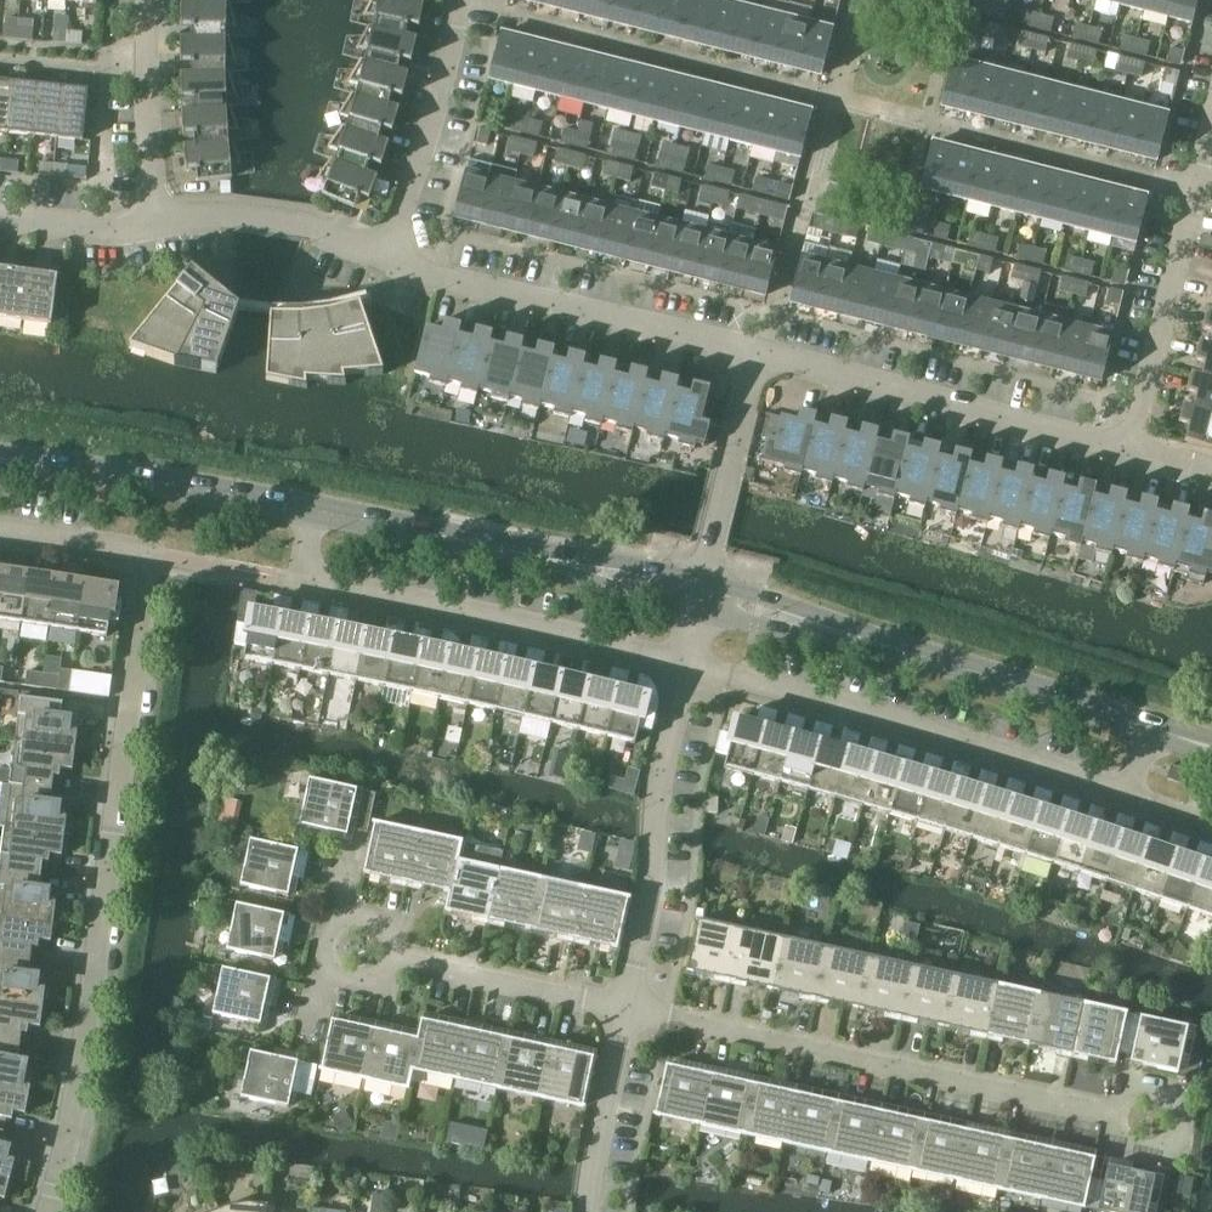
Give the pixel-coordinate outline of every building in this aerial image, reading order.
[(406,35),(408,24),(419,26),(424,2),(414,0),(372,0),(365,14),(366,15),(375,17),(373,27),(373,28),(406,36),(406,35)] [(558,8),(582,14),(586,0),(560,0),(558,8)] [(582,14),(606,20),(611,0),(586,0),(582,14)] [(606,20),(630,26),(637,0),(611,0),(606,20)] [(630,26),(654,32),(662,0),(637,0),(630,26)] [(678,38),(688,0),(662,0),(654,32),(678,38)] [(678,38),(702,44),(713,0),(688,0),(678,38)] [(720,0),(713,0),(702,44),(726,50),(738,4),(720,0)] [(990,16),(993,3),(983,0),(980,0),(977,13),(990,16)] [(1095,10),(1117,16),(1119,4),(1121,5),(1122,0),(1098,0),(1095,10)] [(1121,5),(1145,11),(1147,0),(1122,0),(1121,5)] [(1145,11),(1169,17),(1173,0),(1147,0),(1145,11)] [(1169,17),(1193,23),(1199,0),(1173,0),(1169,17)] [(193,2),(193,1),(182,1),(181,26),(192,26),(192,37),(192,38),(226,38),(226,37),(226,27),(235,27),(237,27),(231,2),(229,2),(227,2),(227,3),(193,2)] [(1007,6),(993,3),(990,16),(1003,20),(1007,6)] [(762,11),(738,4),(726,50),(750,56),(762,11)] [(786,17),(762,11),(750,56),(774,62),(786,17)] [(1024,25),(1038,28),(1041,15),(1028,11),(1024,25)] [(1054,18),(1041,15),(1038,28),(1051,32),(1054,18)] [(810,23),(786,17),(774,62),(798,69),(810,23)] [(975,34),(979,21),(964,17),(961,31),(975,34)] [(834,29),(810,23),(798,69),(822,75),(834,29)] [(998,40),(1002,27),(988,23),(985,37),(998,40)] [(1073,37),(1086,41),(1089,27),(1076,24),(1073,37)] [(5,38),(18,39),(19,27),(6,26),(5,38)] [(398,70),(401,59),(412,61),(417,37),(406,35),(406,36),(373,28),(373,27),(370,26),(369,26),(357,48),(358,49),(367,51),(365,61),(398,70)] [(33,28),(19,27),(18,39),(32,40),(33,28)] [(1103,30),(1089,27),(1086,41),(1099,44),(1103,30)] [(54,42),(68,43),(69,31),(55,30),(54,42)] [(82,32),(69,31),(68,43),(81,44),(82,32)] [(1019,45),(1033,49),(1036,35),(1023,32),(1019,45)] [(489,79),(513,85),(525,39),(501,33),(489,79)] [(1049,39),(1036,35),(1033,49),(1046,52),(1049,39)] [(1121,49),(1134,53),(1137,39),(1124,36),(1121,49)] [(192,38),(192,37),(180,37),(180,62),(192,62),(192,73),(192,74),(226,72),(226,62),(235,62),(237,61),(230,37),(228,37),(226,37),(226,38),(192,38)] [(548,45),(525,39),(513,85),(537,91),(548,45)] [(1151,42),(1137,39),(1134,53),(1147,56),(1151,42)] [(1068,58),(1081,61),(1084,48),(1071,44),(1068,58)] [(573,51),(548,45),(537,91),(561,97),(573,51)] [(1098,51),(1084,48),(1081,61),(1094,64),(1098,51)] [(1182,65),(1185,51),(1171,48),(1168,61),(1182,65)] [(597,58),(573,51),(561,97),(585,103),(597,58)] [(1115,70),(1129,73),(1132,60),(1119,56),(1115,70)] [(621,64),(597,58),(585,103),(609,110),(621,64)] [(389,105),(389,104),(392,93),(403,96),(409,72),(398,70),(365,61),(363,60),(361,59),(348,81),(350,82),(359,84),(356,94),(356,95),(389,105)] [(942,105),(966,111),(978,65),(953,59),(942,105)] [(1145,63),(1132,60),(1129,73),(1142,77),(1145,63)] [(645,70),(621,64),(609,110),(633,116),(645,70)] [(1002,71),(978,65),(966,111),(990,117),(1002,71)] [(1177,85),(1180,72),(1166,68),(1162,82),(1177,85)] [(669,76),(645,70),(633,116),(657,122),(669,76)] [(192,74),(192,73),(180,73),(181,98),(192,97),(193,108),(193,109),(227,107),(227,106),(227,96),(236,96),(237,96),(230,71),(228,72),(226,72),(192,74)] [(990,117),(1014,123),(1025,77),(1002,71),(990,117)] [(657,122),(681,128),(693,82),(669,76),(657,122)] [(1014,123),(1038,129),(1050,84),(1025,77),(1014,123)] [(0,80),(0,131),(8,132),(14,82),(8,81),(9,79),(1,78),(1,80),(0,80)] [(14,82),(8,132),(33,135),(38,84),(33,84),(33,82),(26,81),(25,83),(14,82)] [(717,88),(693,82),(681,128),(705,134),(717,88)] [(50,86),(38,84),(33,135),(58,138),(63,87),(58,86),(58,84),(50,84),(50,86)] [(1038,129),(1062,135),(1074,90),(1050,84),(1038,129)] [(83,140),(89,90),(82,89),(82,87),(75,86),(75,88),(63,87),(58,138),(83,140)] [(741,94),(717,88),(705,134),(729,140),(741,94)] [(1098,96),(1074,90),(1062,135),(1086,141),(1098,96)] [(378,139),(379,138),(382,128),(393,131),(400,107),(389,104),(389,105),(356,95),(356,94),(354,93),(352,93),(339,114),(340,115),(349,118),(346,127),(346,128),(378,139)] [(765,100),(741,94),(729,140),(753,146),(765,100)] [(1086,141),(1110,148),(1121,102),(1098,96),(1086,141)] [(789,106),(765,100),(753,146),(777,152),(789,106)] [(1110,148),(1134,154),(1146,108),(1121,102),(1110,148)] [(193,109),(193,108),(182,109),(183,134),(194,133),(195,144),(195,145),(229,142),(229,141),(228,131),(237,130),(239,130),(231,106),(229,106),(227,106),(227,107),(193,109)] [(813,112),(789,106),(777,152),(801,158),(813,112)] [(493,125),(496,111),(482,108),(478,121),(493,125)] [(1170,114),(1146,108),(1134,154),(1158,160),(1170,114)] [(526,133),(530,120),(516,116),(513,130),(526,133)] [(543,123),(530,120),(526,133),(539,137),(543,123)] [(346,128),(346,127),(344,127),(342,126),(328,147),(330,148),(338,151),(335,160),(335,161),(367,173),(367,172),(371,162),(381,165),(389,142),(379,138),(378,139),(346,128)] [(488,145),(491,132),(477,128),(473,142),(488,145)] [(561,142),(574,146),(578,132),(564,129),(561,142)] [(609,154),(622,158),(626,144),(627,144),(630,133),(615,129),(612,141),(609,154)] [(591,135),(578,132),(574,146),(588,149),(591,135)] [(508,151),(521,154),(524,140),(511,137),(508,151)] [(195,145),(195,144),(184,145),(186,170),(197,169),(198,181),(232,177),(231,165),(240,165),(242,164),(233,140),(231,141),(229,141),(229,142),(195,145)] [(538,144),(524,140),(521,154),(534,157),(538,144)] [(921,188),(945,195),(956,149),(932,143),(921,188)] [(627,144),(626,144),(622,158),(636,161),(639,147),(627,144)] [(556,163),(569,166),(572,152),(559,149),(556,163)] [(980,155),(956,149),(945,195),(969,201),(980,155)] [(586,156),(572,152),(569,166),(582,169),(586,156)] [(661,153),(657,167),(670,170),(674,156),(661,153)] [(969,201),(993,207),(1004,161),(980,155),(969,201)] [(674,156),(670,170),(684,173),(687,160),(674,156)] [(335,161),(335,160),(333,159),(331,159),(317,179),(318,180),(327,184),(323,195),(354,207),(359,195),(369,199),(378,176),(367,172),(367,173),(335,161)] [(469,159),(454,216),(478,222),(492,165),(469,159)] [(18,161),(5,160),(4,172),(18,173),(18,161)] [(604,175),(617,178),(620,165),(607,161),(604,175)] [(993,207),(1017,213),(1028,167),(1004,161),(993,207)] [(40,175),(53,176),(55,164),(41,163),(40,175)] [(68,165),(55,164),(53,176),(67,177),(68,165)] [(517,171),(492,165),(478,222),(502,228),(514,182),(515,183),(517,171)] [(634,168),(620,165),(617,178),(630,182),(634,168)] [(705,179),(718,182),(722,168),(709,165),(705,179)] [(1017,213),(1041,219),(1052,173),(1028,167),(1017,213)] [(735,172),(722,168),(718,182),(732,185),(735,172)] [(652,187),(665,190),(668,177),(655,173),(652,187)] [(1041,219),(1065,225),(1076,179),(1052,173),(1041,219)] [(682,180),(668,177),(665,190),(678,194),(682,180)] [(767,194),(770,181),(757,177),(753,191),(767,194)] [(1100,185),(1076,179),(1065,225),(1089,231),(1100,185)] [(842,191),(843,187),(838,186),(839,184),(829,181),(827,186),(828,186),(825,196),(835,199),(835,200),(840,202),(843,192),(842,191)] [(538,188),(515,183),(514,182),(502,228),(526,234),(538,188)] [(790,200),(794,187),(779,183),(776,197),(790,200)] [(1089,231),(1113,237),(1124,191),(1100,185),(1089,231)] [(700,199),(713,203),(717,189),(703,186),(700,199)] [(562,194),(538,188),(526,234),(550,240),(562,194)] [(730,192),(717,189),(713,203),(726,206),(730,192)] [(1148,197),(1124,191),(1113,237),(1137,243),(1148,197)] [(586,201),(562,194),(550,240),(574,246),(586,201)] [(610,207),(598,252),(622,259),(637,202),(612,196),(609,207),(610,207)] [(761,215),(765,201),(751,198),(748,211),(761,215)] [(637,202),(622,259),(646,265),(658,219),(657,219),(660,206),(637,200),(636,202),(637,202)] [(609,207),(586,201),(574,246),(598,252),(610,207),(609,207)] [(785,221),(789,207),(774,204),(771,217),(785,221)] [(381,213),(372,209),(368,217),(378,221),(381,213)] [(823,230),(827,216),(812,212),(809,227),(806,240),(820,243),(823,230)] [(925,234),(928,221),(913,217),(910,231),(925,234)] [(846,236),(850,222),(836,218),(833,233),(846,236)] [(646,265),(670,271),(682,225),(658,219),(646,265)] [(706,231),(694,277),(718,283),(730,237),(732,228),(708,221),(706,231)] [(947,240),(951,227),(937,223),(934,237),(947,240)] [(706,231),(682,225),(670,271),(694,277),(706,231)] [(868,242),(881,245),(884,230),(871,227),(868,242)] [(898,234),(884,230),(881,245),(894,248),(898,234)] [(969,246),(982,249),(986,235),(972,232),(969,246)] [(999,239),(986,235),(982,249),(995,252),(999,239)] [(754,243),(730,237),(718,283),(742,289),(754,243)] [(778,249),(754,243),(742,289),(766,295),(778,249)] [(802,255),(790,301),(814,307),(825,261),(829,249),(805,243),(802,255)] [(946,247),(932,244),(929,257),(942,260),(946,247)] [(1017,258),(1030,261),(1034,247),(1020,244),(1017,258)] [(1047,251),(1034,247),(1030,261),(1043,264),(1047,251)] [(963,266),(977,269),(980,256),(967,252),(963,266)] [(993,259),(980,256),(977,269),(990,273),(993,259)] [(1065,270),(1078,273),(1082,260),(1068,256),(1065,270)] [(1095,263),(1082,260),(1078,273),(1091,277),(1095,263)] [(849,267),(825,261),(814,307),(838,313),(849,267)] [(1012,278),(1025,281),(1028,268),(1015,265),(1012,278)] [(873,273),(849,267),(838,313),(862,319),(873,273)] [(1028,268),(1025,281),(1038,285),(1042,271),(1028,268)] [(1126,285),(1130,272),(1115,268),(1112,282),(1126,285)] [(23,321),(30,272),(28,272),(29,270),(20,269),(19,271),(2,269),(0,284),(0,318),(23,321)] [(192,270),(129,348),(147,355),(177,365),(217,373),(223,355),(239,310),(253,312),(271,315),(268,355),(266,379),(307,387),(306,380),(345,382),(344,375),(383,372),(377,355),(362,309),(374,306),(372,301),(369,293),(362,295),(358,296),(329,303),(301,307),(271,307),(271,308),(255,306),(240,304),(225,299),(214,296),(217,290),(192,270)] [(47,275),(30,272),(23,321),(52,325),(58,276),(56,276),(56,274),(47,273),(47,275)] [(862,319),(886,325),(897,280),(873,273),(862,319)] [(1060,290),(1073,294),(1076,280),(1063,277),(1060,290)] [(921,286),(897,280),(886,325),(910,331),(921,286)] [(1090,283),(1076,280),(1073,294),(1086,297),(1090,283)] [(946,292),(921,286),(910,331),(934,337),(946,292)] [(1121,306),(1124,292),(1110,289),(1106,302),(1121,306)] [(970,298),(946,292),(934,337),(958,344),(970,298)] [(994,304),(970,298),(958,344),(982,350),(994,304)] [(1018,310),(994,304),(982,350),(1006,356),(1018,310)] [(1045,304),(1042,316),(1030,362),(1054,368),(1066,322),(1069,310),(1045,304)] [(1042,316),(1018,310),(1006,356),(1030,362),(1042,316)] [(1207,312),(1202,329),(1211,331),(1211,314),(1207,312)] [(442,332),(426,327),(414,373),(431,377),(429,382),(446,386),(447,382),(446,381),(453,355),(458,335),(459,336),(462,326),(445,321),(442,332)] [(1090,328),(1066,322),(1054,368),(1078,374),(1090,328)] [(1114,334),(1090,328),(1078,374),(1102,380),(1114,334)] [(473,339),(459,336),(458,335),(453,355),(446,381),(447,382),(462,385),(460,390),(477,394),(478,389),(477,389),(486,355),(489,343),(490,344),(493,333),(476,329),(473,339)] [(477,389),(478,389),(493,393),(492,398),(508,402),(509,397),(508,397),(519,355),(520,351),(521,352),(524,341),(507,337),(504,347),(490,344),(489,343),(486,355),(477,389)] [(1201,377),(1201,378),(1211,381),(1211,348),(1209,347),(1209,346),(1199,343),(1195,360),(1205,363),(1201,377)] [(533,355),(521,352),(520,351),(519,355),(508,397),(509,397),(524,401),(523,406),(539,410),(540,405),(539,405),(551,359),(552,359),(555,349),(538,345),(535,355),(533,355)] [(570,418),(572,413),(571,413),(582,367),(583,367),(586,357),(569,353),(567,363),(552,359),(551,359),(539,405),(540,405),(555,409),(554,414),(570,418)] [(601,426),(603,421),(602,420),(613,375),(614,375),(617,365),(600,361),(598,371),(583,367),(582,367),(571,413),(572,413),(586,417),(585,421),(601,426)] [(633,433),(634,429),(633,428),(644,383),(645,383),(648,373),(631,369),(629,379),(614,375),(613,375),(602,420),(603,421),(617,424),(616,429),(633,433)] [(1193,408),(1193,409),(1211,414),(1211,381),(1201,378),(1201,377),(1191,374),(1187,391),(1197,394),(1193,408)] [(660,387),(645,383),(644,383),(633,428),(634,429),(648,432),(647,437),(664,441),(665,436),(664,436),(675,391),(677,391),(679,381),(662,376),(660,387)] [(691,394),(677,391),(675,391),(664,436),(665,436),(679,440),(678,445),(695,449),(696,444),(704,446),(710,425),(721,428),(727,403),(708,398),(710,388),(693,384),(691,394)] [(1193,409),(1193,408),(1183,405),(1179,422),(1189,425),(1185,441),(1211,448),(1211,414),(1193,409)] [(801,476),(802,471),(801,471),(813,425),(814,426),(817,415),(800,411),(797,421),(768,414),(762,438),(767,439),(761,461),(786,467),(785,472),(798,475),(801,476)] [(832,484),(833,479),(832,479),(844,433),(845,433),(848,423),(831,419),(828,429),(814,426),(813,425),(801,471),(802,471),(817,475),(816,480),(832,484)] [(875,441),(876,441),(879,431),(862,427),(859,437),(845,433),(844,433),(832,479),(833,479),(848,483),(847,488),(863,492),(865,487),(864,487),(875,441)] [(894,500),(896,495),(895,495),(906,449),(907,449),(910,439),(893,435),(890,445),(876,441),(875,441),(864,487),(865,487),(879,491),(878,495),(894,500)] [(925,507),(927,503),(926,502),(937,457),(938,457),(941,447),(924,443),(922,453),(907,449),(906,449),(895,495),(896,495),(910,499),(909,503),(925,507)] [(937,457),(926,502),(927,503),(941,506),(940,511),(957,515),(958,511),(957,510),(968,465),(969,465),(972,455),(974,448),(957,444),(955,451),(953,461),(938,457),(937,457)] [(984,469),(969,465),(968,465),(957,510),(958,511),(972,514),(971,519),(988,523),(989,519),(988,518),(999,473),(1000,473),(1003,463),(986,458),(984,469)] [(1015,476),(1000,473),(999,473),(988,518),(989,519),(1003,522),(1002,527),(1019,531),(1020,526),(1019,526),(1030,480),(1031,481),(1034,471),(1017,466),(1015,476)] [(1050,539),(1051,534),(1050,534),(1061,488),(1063,489),(1065,478),(1048,474),(1046,484),(1031,481),(1030,480),(1019,526),(1020,526),(1034,530),(1033,535),(1050,539)] [(798,475),(792,495),(796,496),(801,476),(798,475)] [(1081,547),(1082,542),(1081,542),(1093,496),(1094,496),(1096,486),(1079,482),(1077,492),(1063,489),(1061,488),(1050,534),(1051,534),(1065,538),(1064,543),(1081,547)] [(1112,555),(1113,550),(1112,550),(1124,504),(1125,504),(1127,494),(1110,490),(1108,500),(1094,496),(1093,496),(1081,542),(1082,542),(1096,546),(1095,551),(1112,555)] [(1139,508),(1125,504),(1124,504),(1112,550),(1113,550),(1128,554),(1126,558),(1143,563),(1144,558),(1143,558),(1155,512),(1156,512),(1158,502),(1142,498),(1139,508)] [(1170,516),(1156,512),(1155,512),(1143,558),(1144,558),(1159,562),(1157,566),(1172,570),(1172,572),(1173,572),(1186,520),(1187,520),(1189,510),(1173,506),(1170,516)] [(1187,520),(1186,520),(1173,572),(1174,572),(1188,575),(1187,580),(1204,584),(1206,574),(1211,575),(1211,516),(1204,514),(1201,524),(1187,520)] [(1014,550),(1013,557),(1021,559),(1023,552),(1014,550)] [(1,569),(0,574),(0,621),(22,624),(29,573),(1,569)] [(22,624),(50,628),(58,577),(29,573),(22,624)] [(50,628),(78,632),(86,582),(58,577),(50,628)] [(115,586),(86,582),(78,632),(107,637),(110,621),(119,622),(122,601),(113,599),(115,586)] [(273,665),(282,615),(290,616),(293,599),(276,596),(275,597),(280,597),(277,613),(255,609),(258,592),(242,589),(238,625),(234,646),(246,648),(244,659),(273,665)] [(273,665),(301,671),(311,620),(318,621),(322,604),(304,601),(304,602),(308,603),(305,619),(290,616),(282,615),(273,665)] [(301,671),(329,676),(339,625),(347,627),(350,610),(332,606),(332,607),(336,608),(333,624),(318,621),(311,620),(301,671)] [(329,676),(357,682),(367,631),(374,633),(378,616),(360,612),(360,613),(364,614),(361,630),(347,627),(339,625),(329,676)] [(357,682),(384,687),(395,637),(402,638),(406,621),(388,618),(388,619),(392,619),(389,635),(374,633),(367,631),(357,682)] [(384,687),(412,693),(423,643),(430,644),(434,627),(416,624),(420,625),(417,641),(402,638),(395,637),(384,687)] [(445,647),(430,644),(423,643),(412,693),(440,699),(451,649),(459,650),(462,633),(445,629),(444,630),(448,631),(445,647)] [(473,653),(459,650),(451,649),(440,699),(468,705),(479,654),(486,656),(490,639),(472,635),(472,636),(476,637),(473,653)] [(468,705),(495,712),(507,661),(514,663),(518,646),(501,642),(500,643),(505,644),(501,660),(486,656),(479,654),(468,705)] [(495,712),(523,718),(535,667),(542,669),(546,652),(529,648),(528,649),(533,650),(529,666),(514,663),(507,661),(495,712)] [(523,718),(551,724),(562,674),(570,675),(574,659),(557,655),(556,655),(561,656),(557,672),(542,669),(535,667),(523,718)] [(551,724),(579,731),(590,680),(598,682),(602,665),(585,661),(584,662),(589,663),(585,679),(570,675),(562,674),(551,724)] [(579,731),(606,737),(618,687),(626,689),(630,672),(613,668),(612,669),(617,670),(613,686),(598,682),(590,680),(579,731)] [(60,678),(58,690),(70,692),(73,670),(61,669),(60,678)] [(109,697),(112,676),(73,670),(70,692),(109,697)] [(25,686),(41,688),(42,676),(27,674),(25,686)] [(643,675),(640,675),(640,676),(644,677),(641,692),(626,689),(618,687),(606,737),(635,744),(639,728),(653,731),(658,711),(658,691),(657,689),(656,686),(655,683),(653,681),(651,679),(648,677),(646,676),(643,675)] [(60,678),(42,676),(41,688),(58,690),(60,678)] [(61,718),(63,703),(21,697),(15,741),(75,749),(78,728),(64,727),(65,720),(67,721),(67,719),(61,718)] [(725,768),(753,776),(766,726),(774,728),(778,711),(761,707),(765,709),(761,724),(746,721),(746,720),(738,718),(733,736),(720,733),(715,753),(728,756),(725,768)] [(252,719),(261,721),(263,711),(254,709),(252,719)] [(753,776),(780,784),(794,733),(801,736),(806,719),(789,714),(788,715),(792,716),(788,732),(774,728),(766,726),(753,776)] [(780,784),(807,792),(821,741),(829,743),(834,727),(816,722),(816,723),(820,724),(816,740),(801,736),(794,733),(780,784)] [(807,792),(835,800),(849,749),(857,751),(861,734),(844,729),(844,730),(848,732),(843,747),(829,743),(821,741),(807,792)] [(835,800),(862,808),(876,757),(884,759),(889,742),(872,737),(871,738),(875,739),(871,755),(857,751),(849,749),(835,800)] [(10,784),(52,790),(55,767),(73,770),(75,749),(15,741),(12,771),(0,770),(0,783),(10,784)] [(862,808),(889,816),(904,765),(912,767),(916,750),(899,745),(899,746),(903,747),(898,763),(884,759),(876,757),(862,808)] [(889,816),(917,824),(932,773),(939,775),(944,759),(927,753),(927,754),(931,756),(926,771),(912,767),(904,765),(889,816)] [(917,824),(944,832),(959,781),(967,783),(972,767),(954,762),(954,763),(958,764),(953,779),(939,775),(932,773),(917,824)] [(1187,776),(1188,771),(1184,769),(1171,765),(1170,769),(1170,770),(1167,779),(1179,783),(1179,784),(1184,785),(1187,776)] [(944,832),(971,840),(986,789),(994,792),(999,775),(982,770),(981,771),(986,772),(981,788),(967,783),(959,781),(944,832)] [(1021,800),(1026,784),(1009,778),(1009,779),(1013,781),(1008,796),(994,792),(986,789),(971,840),(998,848),(1014,798),(1021,800)] [(310,779),(300,825),(347,836),(349,829),(367,833),(375,794),(310,779)] [(10,785),(0,784),(0,826),(5,827),(65,835),(67,814),(53,812),(54,806),(56,806),(56,805),(50,804),(52,790),(10,784),(10,785)] [(1035,805),(1021,800),(1014,798),(998,848),(1026,856),(1041,807),(1049,809),(1054,793),(1037,787),(1036,788),(1040,789),(1035,805)] [(1068,815),(1076,818),(1081,801),(1064,796),(1064,797),(1068,798),(1063,814),(1049,809),(1041,807),(1026,856),(1047,862),(1053,864),(1068,815)] [(1053,864),(1080,873),(1096,824),(1103,827),(1108,810),(1091,805),(1091,806),(1095,807),(1090,823),(1076,818),(1068,815),(1053,864)] [(1123,833),(1130,836),(1136,819),(1119,814),(1118,815),(1122,816),(1117,832),(1103,827),(1096,824),(1080,873),(1107,882),(1123,833)] [(391,883),(407,887),(418,833),(375,823),(364,873),(391,879),(391,883)] [(1144,841),(1130,836),(1123,833),(1107,882),(1134,892),(1150,842),(1157,845),(1163,829),(1146,823),(1146,824),(1150,825),(1144,841)] [(5,827),(0,864),(0,870),(41,875),(44,853),(62,855),(65,835),(5,827)] [(1177,852),(1185,854),(1190,838),(1173,832),(1173,833),(1177,834),(1172,850),(1157,845),(1150,842),(1134,892),(1160,901),(1177,852)] [(462,842),(418,833),(407,887),(423,890),(424,886),(450,892),(457,861),(458,861),(462,842)] [(303,883),(310,853),(251,840),(241,886),(289,896),(293,878),(303,880),(302,883),(303,883)] [(619,849),(633,852),(635,843),(621,840),(619,849)] [(1185,854),(1177,852),(1160,901),(1187,910),(1204,861),(1211,864),(1211,862),(1211,846),(1200,841),(1200,842),(1204,844),(1199,859),(1185,854)] [(450,892),(445,911),(473,917),(470,929),(486,932),(488,924),(500,870),(499,870),(503,851),(462,842),(458,861),(457,861),(450,892)] [(907,858),(903,869),(909,871),(912,859),(907,858)] [(1187,910),(1211,918),(1211,864),(1204,861),(1187,910)] [(54,920),(56,900),(42,898),(43,892),(45,892),(46,890),(40,890),(41,875),(0,870),(0,914),(54,920)] [(542,880),(500,870),(488,924),(504,928),(505,924),(532,930),(542,880)] [(585,889),(542,880),(532,930),(558,935),(557,939),(573,943),(585,889)] [(629,898),(585,889),(573,943),(589,946),(590,942),(618,948),(629,898)] [(289,947),(296,917),(237,904),(227,950),(275,960),(279,942),(289,944),(288,947),(289,947)] [(0,914),(0,957),(31,961),(34,939),(51,941),(54,920),(0,914)] [(714,981),(730,984),(742,930),(698,920),(698,922),(687,970),(715,976),(714,981)] [(1123,928),(1120,938),(1128,941),(1131,931),(1123,928)] [(785,939),(742,930),(730,984),(746,987),(747,983),(774,989),(785,939)] [(799,999),(815,1003),(827,949),(785,939),(774,989),(800,995),(799,999)] [(1160,946),(1158,952),(1163,957),(1169,955),(1171,949),(1167,944),(1160,946)] [(870,958),(827,949),(815,1003),(831,1006),(832,1002),(859,1008),(870,958)] [(43,1006),(46,986),(32,984),(32,978),(35,978),(35,976),(29,976),(31,961),(0,957),(0,1001),(43,1006)] [(901,1021),(913,967),(870,958),(859,1008),(886,1014),(885,1018),(901,1021)] [(955,976),(913,967),(901,1021),(917,1025),(918,1021),(944,1026),(955,976)] [(275,1012),(282,981),(223,969),(213,1014),(261,1025),(265,1006),(275,1008),(274,1011),(275,1012)] [(970,1036),(986,1040),(998,986),(955,976),(944,1026),(971,1032),(970,1036)] [(1041,995),(998,986),(986,1040),(1002,1043),(1003,1039),(1030,1045),(1041,995)] [(1056,1055),(1072,1058),(1083,1004),(1041,995),(1030,1045),(1056,1051),(1056,1055)] [(0,1001),(0,1044),(20,1047),(23,1025),(41,1027),(43,1006),(0,1001)] [(1126,1013),(1083,1004),(1072,1058),(1088,1062),(1088,1058),(1116,1064),(1120,1043),(1119,1043),(1126,1013)] [(1120,1043),(1118,1052),(1132,1055),(1130,1062),(1178,1073),(1188,1027),(1126,1013),(1119,1043),(1120,1043)] [(197,1029),(211,1032),(213,1022),(200,1019),(197,1029)] [(321,1070),(365,1080),(376,1026),(360,1022),(360,1026),(332,1020),(321,1070)] [(422,1020),(418,1039),(412,1070),(454,1079),(466,1025),(450,1022),(449,1026),(422,1020)] [(454,1079),(497,1089),(508,1039),(481,1033),(482,1029),(466,1025),(454,1079)] [(408,1089),(412,1070),(418,1039),(392,1033),(392,1029),(376,1026),(365,1080),(408,1089)] [(535,1044),(508,1039),(497,1089),(533,1096),(540,1098),(552,1044),(536,1040),(535,1044)] [(29,1093),(33,1073),(19,1070),(21,1064),(23,1064),(23,1063),(17,1062),(20,1047),(0,1044),(0,1088),(29,1093)] [(583,1107),(594,1057),(567,1051),(568,1047),(552,1044),(540,1098),(583,1107)] [(312,1096),(318,1066),(251,1051),(241,1097),(289,1108),(292,1092),(312,1096)] [(655,1115),(699,1125),(711,1070),(695,1067),(694,1071),(666,1065),(666,1067),(655,1115)] [(727,1074),(711,1070),(699,1125),(742,1134),(753,1084),(726,1078),(727,1074)] [(779,1090),(753,1084),(742,1134),(785,1143),(796,1089),(780,1085),(779,1090)] [(0,1088),(0,1131),(4,1132),(8,1110),(26,1114),(29,1093),(0,1088)] [(812,1092),(796,1089),(785,1143),(827,1152),(838,1102),(811,1097),(812,1092)] [(533,1096),(531,1105),(538,1107),(540,1098),(533,1096)] [(865,1108),(838,1102),(827,1152),(870,1162),(882,1107),(866,1104),(865,1108)] [(870,1162),(913,1171),(924,1121),(897,1115),(898,1111),(882,1107),(870,1162)] [(384,1121),(381,1138),(397,1141),(399,1124),(384,1121)] [(950,1127),(924,1121),(913,1171),(956,1180),(967,1126),(951,1123),(950,1127)] [(573,1122),(571,1136),(579,1138),(582,1124),(573,1122)] [(450,1123),(446,1142),(484,1151),(488,1131),(450,1123)] [(983,1130),(967,1126),(956,1180),(998,1190),(1009,1139),(982,1134),(983,1130)] [(430,1130),(427,1144),(436,1145),(438,1131),(430,1130)] [(10,1179),(15,1159),(2,1155),(3,1149),(5,1150),(6,1148),(0,1147),(4,1132),(0,1131),(0,1176),(10,1179)] [(1036,1145),(1009,1139),(998,1190),(1041,1199),(1053,1145),(1037,1141),(1036,1145)] [(1069,1148),(1053,1145),(1041,1199),(1084,1208),(1090,1178),(1091,1178),(1095,1158),(1068,1152),(1069,1148)] [(1091,1178),(1090,1178),(1084,1208),(1102,1211),(1148,1211),(1156,1176),(1108,1165),(1104,1181),(1091,1178)] [(5,1199),(10,1179),(0,1176),(0,1198),(5,1199)] [(818,1187),(820,1178),(807,1176),(805,1185),(818,1187)] [(1178,1193),(1190,1195),(1193,1178),(1181,1176),(1178,1193)] [(832,1182),(822,1179),(819,1192),(830,1194),(832,1182)] [(276,1208),(278,1197),(266,1196),(265,1205),(249,1202),(231,1205),(220,1210),(214,1211),(267,1211),(268,1206),(276,1208)] [(214,1211),(220,1210),(216,1201),(205,1206),(208,1211),(214,1211)]
